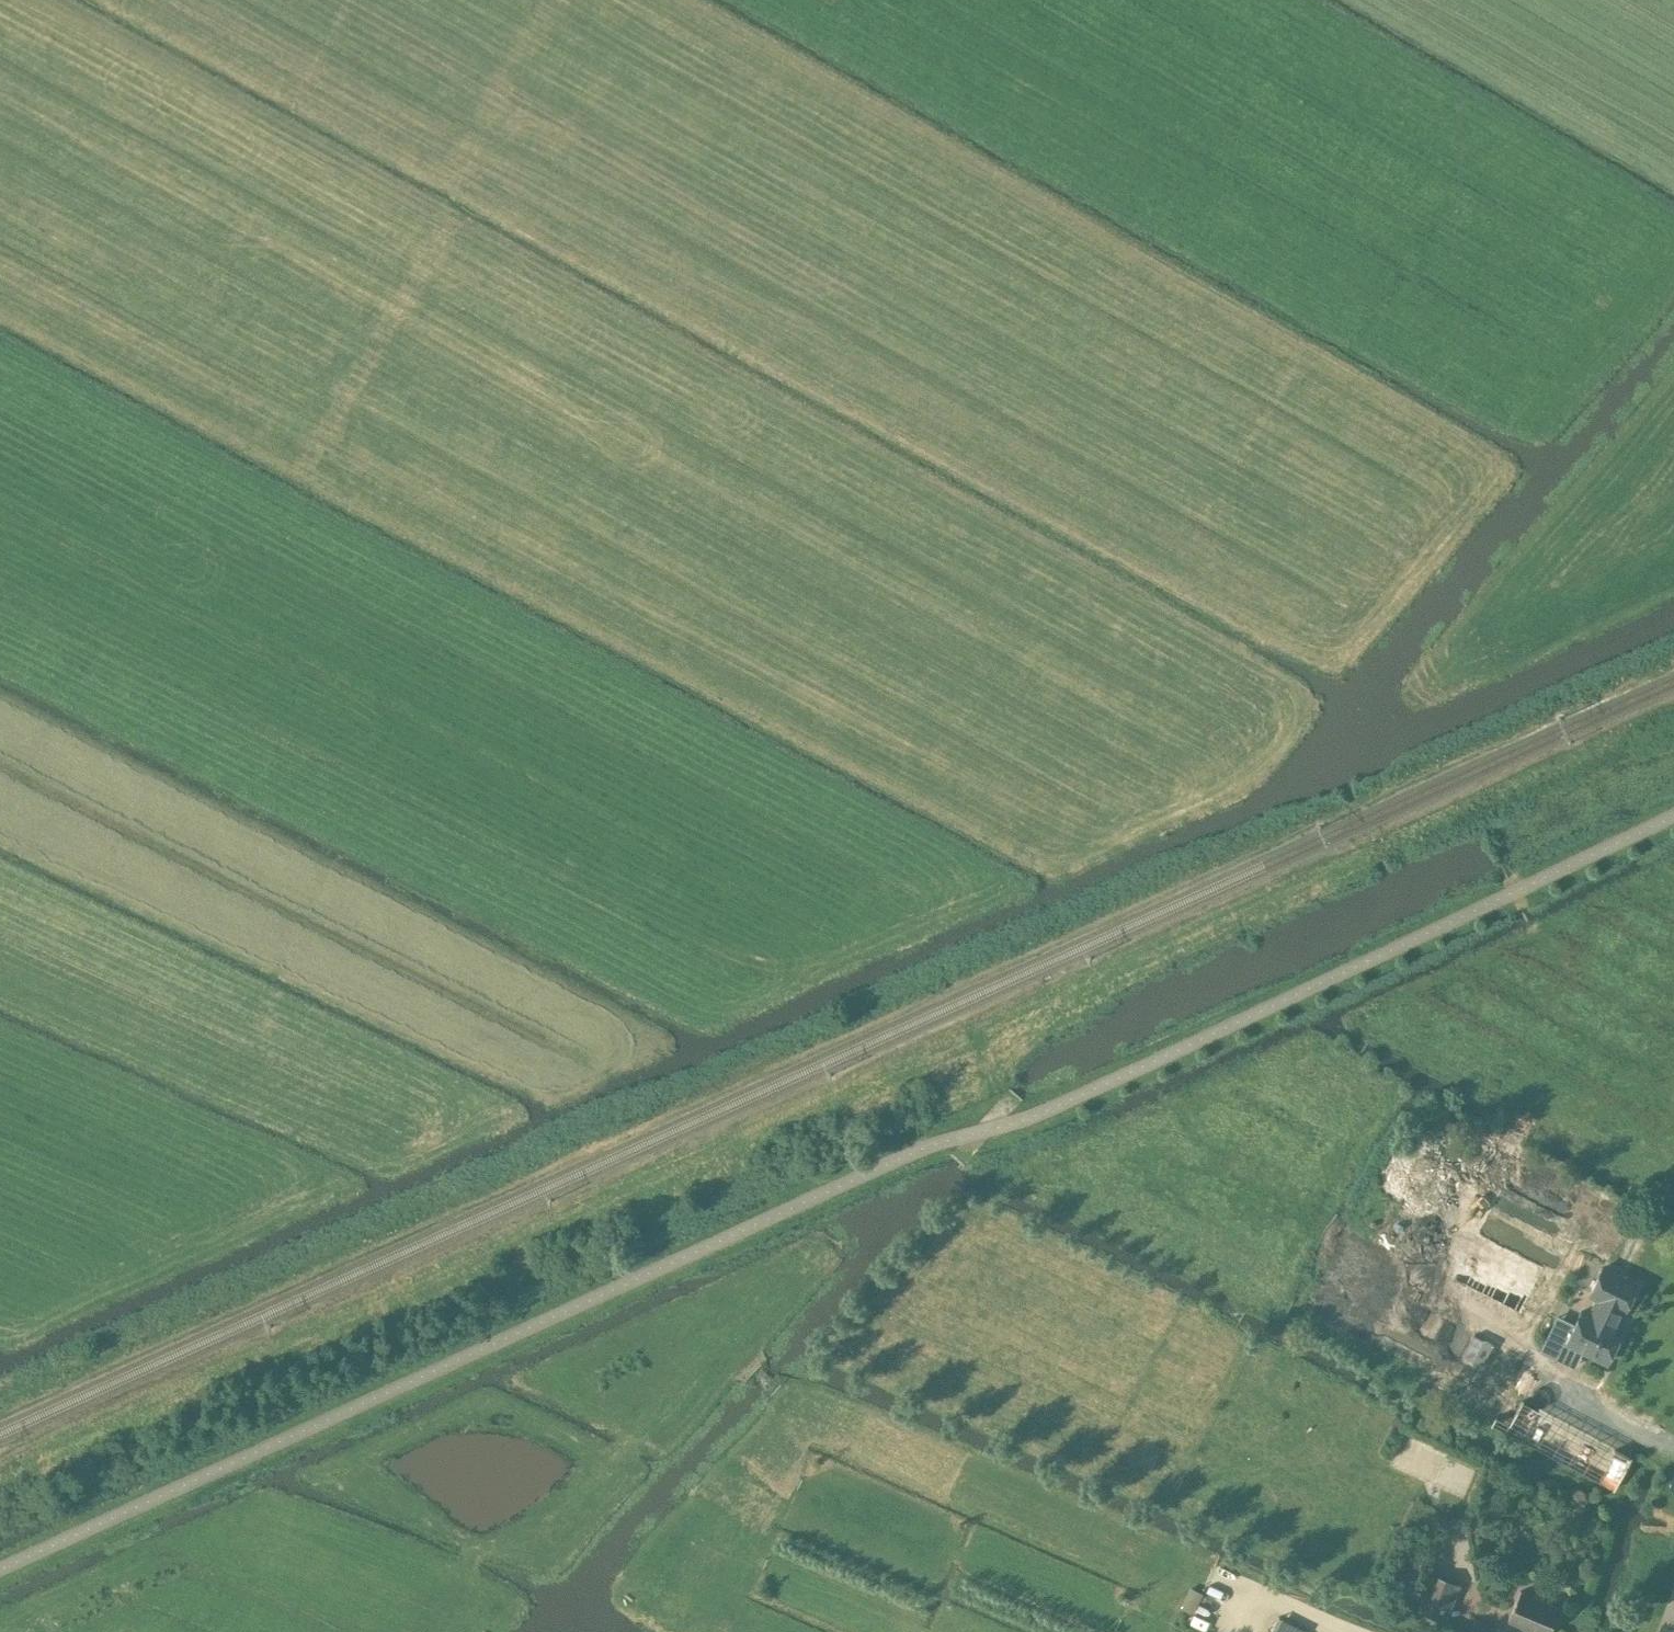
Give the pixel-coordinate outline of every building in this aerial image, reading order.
[(1503,1157),(1454,1286),(1523,1312),(1542,1262),(1558,1268),(1566,1246),(1603,1260),(1619,1217),(1599,1209),(1605,1195),(1503,1157)] [(1567,1341),(1608,1361),(1623,1331),(1613,1326),(1622,1309),(1626,1311),(1638,1285),(1603,1268),(1590,1293),(1600,1298),(1591,1316),(1582,1311),(1567,1341)] [(1425,1379),(1499,1410),(1523,1353),(1421,1311),(1430,1290),(1399,1278),(1372,1342),(1431,1366),(1425,1379)] [(1505,1433),(1607,1488),(1626,1453),(1523,1398),(1505,1433)] [(1447,1621),(1461,1585),(1431,1573),(1417,1609),(1447,1621)] [(1538,1631),(1549,1631),(1560,1606),(1521,1590),(1509,1619),(1538,1631)] [(1305,1629),(1277,1615),(1268,1631),(1303,1631),(1305,1629)] [(1497,1627),(1475,1619),(1470,1631),(1496,1631),(1497,1627)]
